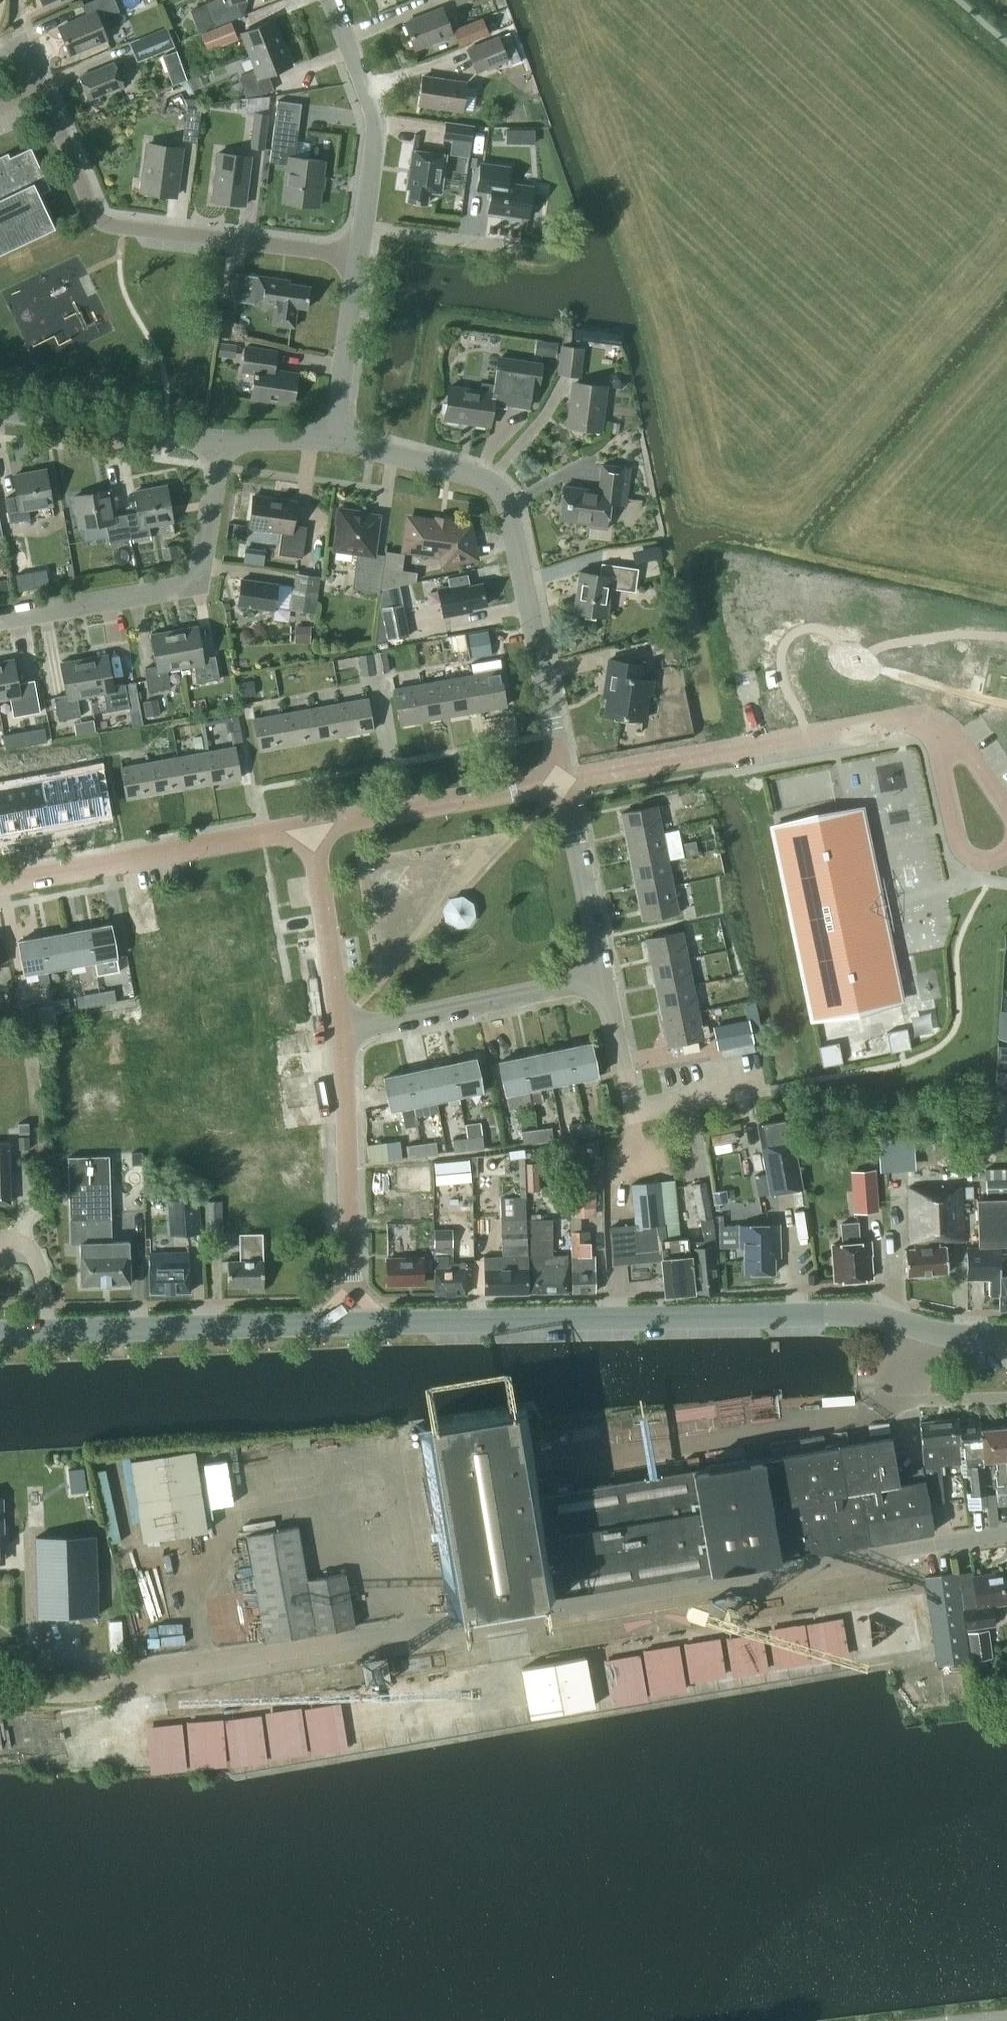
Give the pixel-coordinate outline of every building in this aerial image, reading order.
[(120,10),(115,0),(93,0),(82,4),(87,15),(59,27),(70,53),(107,37),(99,19),(120,10)] [(205,3),(214,26),(244,14),(238,0),(213,0),(205,3)] [(405,22),(415,48),(452,34),(442,8),(405,22)] [(250,55),(284,42),(275,20),(241,33),(250,55)] [(238,38),(231,21),(201,34),(208,51),(238,38)] [(174,46),(172,40),(167,27),(130,42),(137,61),(174,46)] [(179,27),(175,28),(172,32),(173,37),(177,40),(182,39),(184,35),(183,30),(179,27)] [(509,60),(499,35),(467,48),(477,72),(509,60)] [(292,65),(284,42),(250,55),(255,69),(241,74),(240,78),(247,96),(261,94),(274,89),(268,74),(292,65)] [(175,83),(189,78),(179,49),(164,54),(175,83)] [(80,76),(89,99),(124,84),(114,62),(80,76)] [(461,110),(466,82),(423,76),(419,104),(461,110)] [(201,108),(187,106),(183,140),(197,142),(201,108)] [(268,114),(255,113),(251,146),(264,148),(268,114)] [(444,138),(471,142),(473,126),(446,122),(444,138)] [(284,202),(318,207),(324,160),(295,156),(299,127),(275,124),(270,162),(289,164),(284,202)] [(506,129),(506,141),(518,141),(518,129),(506,129)] [(175,196),(182,148),(148,143),(142,191),(175,196)] [(55,227),(40,194),(51,189),(31,147),(0,162),(0,253),(55,227)] [(413,150),(407,187),(410,188),(408,200),(427,203),(428,191),(441,192),(446,155),(413,150)] [(245,204),(251,156),(219,152),(213,200),(245,204)] [(506,214),(506,219),(521,221),(522,217),(528,217),(533,186),(507,182),(509,166),(481,162),(477,190),(491,192),(488,212),(506,214)] [(246,273),(231,271),(227,298),(242,300),(243,297),(254,298),(254,303),(275,307),(273,323),(294,326),(297,306),(307,308),(310,286),(289,283),(289,280),(258,275),(258,276),(246,274),(246,273)] [(235,308),(208,305),(205,333),(231,337),(235,308)] [(578,326),(577,335),(621,340),(623,330),(578,326)] [(557,345),(558,342),(540,339),(539,342),(538,354),(556,356),(557,345)] [(561,342),(558,371),(581,373),(585,345),(561,342)] [(246,346),(243,367),(242,370),(255,372),(251,397),(279,401),(279,398),(294,400),(298,373),(274,370),(277,351),(246,346)] [(490,425),(493,406),(506,408),(507,403),(528,406),(532,383),(539,384),(542,364),(498,358),(495,384),(481,382),(480,390),(449,386),(445,419),(490,425)] [(601,425),(605,387),(574,383),(570,421),(601,425)] [(625,505),(626,498),(630,467),(602,464),(599,490),(563,485),(559,519),(588,523),(587,526),(607,528),(610,504),(625,505)] [(52,504),(46,469),(14,474),(18,495),(6,497),(10,522),(31,518),(29,508),(52,504)] [(151,535),(149,525),(173,520),(166,485),(135,491),(139,511),(126,513),(130,538),(151,535)] [(110,542),(130,538),(126,513),(114,516),(110,489),(74,496),(80,527),(106,522),(110,542)] [(282,531),(279,554),(303,557),(307,526),(293,524),(296,502),(254,496),(249,526),(282,531)] [(385,554),(373,553),(378,516),(356,513),(356,510),(338,508),(336,524),(339,524),(336,549),(357,552),(352,589),(379,592),(380,589),(383,564),(385,554)] [(409,517),(405,549),(442,554),(444,563),(476,557),(470,526),(409,517)] [(658,543),(635,547),(638,559),(660,555),(658,543)] [(634,591),(637,569),(602,563),(600,574),(580,572),(574,611),(606,616),(610,588),(634,591)] [(401,569),(402,567),(383,564),(380,589),(399,585),(416,582),(418,571),(401,569)] [(16,575),(19,591),(34,588),(31,572),(16,575)] [(290,609),(315,613),(321,576),(296,572),(290,609)] [(278,584),(242,578),(239,605),(275,610),(278,584)] [(444,616),(462,612),(461,609),(486,604),(482,583),(467,586),(466,583),(438,588),(444,616)] [(381,608),(376,642),(411,634),(404,603),(381,608)] [(311,625),(295,624),(294,641),(310,642),(311,625)] [(204,657),(198,626),(174,630),(181,666),(194,664),(197,683),(220,679),(215,655),(204,657)] [(168,669),(181,666),(174,630),(151,634),(156,666),(144,668),(148,691),(171,687),(168,669)] [(468,634),(470,646),(490,643),(488,630),(468,634)] [(390,671),(386,651),(374,653),(377,673),(390,671)] [(376,674),(372,653),(360,655),(363,676),(376,674)] [(108,654),(85,658),(91,695),(104,692),(108,711),(130,707),(126,683),(114,685),(108,654)] [(61,662),(67,694),(55,696),(59,720),(81,716),(78,697),(91,695),(85,658),(61,662)] [(0,661),(0,699),(10,697),(14,715),(36,711),(32,688),(20,690),(14,659),(0,661)] [(606,686),(609,687),(605,713),(644,719),(648,693),(652,693),(654,680),(641,678),(643,664),(610,659),(606,686)] [(500,669),(473,674),(480,710),(506,705),(500,669)] [(480,710),(473,674),(447,679),(453,714),(480,710)] [(427,719),(453,714),(447,679),(421,683),(427,719)] [(255,694),(253,680),(238,682),(240,696),(255,694)] [(427,719),(421,683),(394,688),(401,724),(427,719)] [(339,703),(345,734),(373,729),(368,698),(339,703)] [(158,700),(144,703),(146,717),(161,714),(158,700)] [(311,708),(317,739),(345,734),(339,703),(311,708)] [(317,739),(311,708),(283,713),(288,744),(317,739)] [(254,718),(260,750),(288,744),(283,713),(254,718)] [(27,729),(30,744),(48,740),(45,726),(27,729)] [(241,731),(231,733),(233,744),(236,744),(243,743),(241,731)] [(207,751),(212,783),(241,777),(235,746),(207,751)] [(178,756),(184,788),(212,783),(207,751),(178,756)] [(184,788),(178,756),(150,761),(156,793),(184,788)] [(122,767),(127,798),(156,793),(150,761),(122,767)] [(69,776),(76,818),(108,812),(108,811),(104,812),(96,771),(69,776)] [(76,818),(69,776),(42,780),(50,823),(76,818)] [(15,785),(23,828),(50,823),(42,780),(15,785)] [(0,788),(0,832),(23,828),(15,785),(0,788)] [(695,793),(680,796),(682,806),(697,803),(698,806),(710,804),(707,786),(694,788),(695,793)] [(657,805),(621,813),(627,839),(662,832),(659,814),(668,812),(667,804),(657,806),(657,805)] [(875,892),(873,882),(876,882),(861,808),(773,826),(791,912),(795,911),(799,932),(795,932),(813,1018),(901,1000),(878,891),(875,892)] [(627,839),(632,866),(668,859),(662,832),(627,839)] [(699,852),(695,839),(683,843),(687,855),(699,852)] [(632,866),(637,892),(673,885),(668,859),(632,866)] [(678,912),(673,885),(637,892),(643,919),(678,912)] [(471,892),(444,899),(450,926),(477,919),(471,892)] [(111,924),(88,928),(94,961),(117,956),(111,924)] [(71,965),(94,961),(88,928),(65,932),(71,965)] [(688,959),(682,931),(647,938),(652,966),(688,959)] [(48,969),(71,965),(65,932),(42,936),(48,969)] [(48,969),(42,936),(19,940),(25,973),(38,971),(41,987),(51,985),(48,969)] [(652,966),(657,992),(693,985),(688,959),(652,966)] [(657,992),(663,1019),(698,1011),(693,985),(657,992)] [(114,989),(99,992),(101,1003),(117,1001),(114,989)] [(87,1006),(101,1003),(99,992),(88,993),(84,994),(87,1006)] [(56,1012),(70,1009),(68,997),(54,1000),(56,1012)] [(998,1038),(997,1065),(1006,1066),(1006,1010),(1001,1009),(999,1038),(998,1038)] [(698,1011),(663,1019),(668,1044),(704,1037),(698,1011)] [(750,1017),(713,1025),(718,1048),(755,1041),(750,1017)] [(907,1027),(887,1031),(891,1052),(911,1048),(907,1027)] [(568,1047),(575,1079),(598,1074),(591,1042),(568,1047)] [(823,1066),(843,1062),(839,1042),(819,1046),(823,1066)] [(575,1079),(568,1047),(545,1052),(552,1084),(575,1079)] [(552,1084),(545,1052),(522,1056),(529,1089),(552,1084)] [(529,1089),(522,1056),(499,1061),(506,1094),(529,1089)] [(476,1058),(453,1062),(460,1095),(483,1090),(476,1058)] [(449,1097),(450,1105),(461,1103),(459,1095),(460,1095),(453,1062),(430,1067),(437,1100),(449,1097)] [(430,1067),(407,1072),(414,1105),(437,1100),(430,1067)] [(997,1071),(995,1093),(1006,1094),(1006,1072),(997,1071)] [(414,1104),(414,1105),(407,1072),(384,1077),(390,1109),(402,1107),(406,1127),(418,1124),(414,1104)] [(995,1121),(1006,1122),(1006,1112),(995,1112),(995,1121)] [(584,1135),(600,1133),(598,1121),(583,1123),(584,1135)] [(19,1133),(30,1133),(30,1122),(18,1122),(19,1133)] [(569,1137),(584,1135),(583,1123),(568,1124),(569,1137)] [(454,1151),(470,1149),(468,1137),(466,1124),(451,1126),(452,1138),(454,1151)] [(552,1126),(537,1128),(538,1140),(553,1139),(552,1126)] [(523,1142),(538,1140),(537,1128),(522,1130),(523,1142)] [(911,1142),(934,1140),(933,1131),(910,1133),(911,1142)] [(483,1136),(468,1137),(470,1149),(484,1147),(483,1136)] [(878,1155),(887,1154),(886,1137),(878,1138),(878,1155)] [(438,1153),(436,1141),(421,1143),(423,1155),(438,1153)] [(767,1172),(755,1174),(759,1195),(771,1192),(771,1193),(803,1187),(794,1141),(763,1146),(767,1172)] [(11,1202),(10,1195),(11,1195),(9,1142),(0,1142),(0,1202),(11,1202)] [(407,1157),(423,1155),(421,1143),(406,1144),(407,1157)] [(521,1148),(506,1150),(507,1159),(522,1157),(521,1148)] [(142,1151),(131,1152),(132,1164),(142,1164),(142,1151)] [(82,1284),(131,1283),(130,1249),(129,1249),(129,1240),(112,1241),(111,1217),(110,1176),(109,1155),(68,1156),(69,1177),(70,1218),(71,1218),(71,1243),(81,1243),(82,1284)] [(471,1180),(469,1158),(435,1162),(437,1183),(471,1180)] [(538,1161),(527,1162),(528,1190),(539,1189),(538,1161)] [(986,1178),(1006,1177),(1006,1166),(986,1166),(986,1178)] [(853,1171),(855,1191),(860,1190),(862,1210),(876,1209),(873,1169),(853,1171)] [(987,1195),(1006,1195),(1006,1178),(986,1179),(987,1195)] [(636,1225),(610,1227),(614,1263),(615,1263),(614,1257),(634,1255),(634,1261),(640,1260),(640,1256),(662,1253),(663,1258),(662,1258),(666,1294),(694,1292),(691,1255),(690,1255),(688,1237),(680,1237),(675,1180),(632,1184),(636,1225)] [(713,1229),(714,1229),(705,1182),(694,1183),(703,1230),(704,1230),(705,1240),(692,1242),(697,1292),(720,1289),(715,1239),(714,1240),(713,1229)] [(571,1216),(592,1216),(591,1189),(587,1189),(587,1183),(571,1184),(571,1216)] [(914,1248),(905,1248),(907,1275),(948,1272),(946,1245),(940,1246),(940,1241),(964,1240),(961,1186),(945,1187),(945,1185),(909,1187),(912,1243),(914,1243),(914,1248)] [(726,1189),(712,1191),(714,1204),(728,1201),(726,1189)] [(183,1234),(201,1233),(199,1195),(167,1197),(168,1214),(182,1213),(183,1234)] [(977,1198),(979,1246),(1006,1245),(1006,1197),(977,1198)] [(223,1226),(222,1201),(206,1202),(207,1226),(223,1226)] [(528,1292),(525,1230),(524,1215),(502,1216),(503,1229),(500,1229),(501,1251),(503,1250),(503,1256),(483,1258),(485,1293),(528,1292)] [(529,1292),(568,1291),(567,1254),(551,1254),(551,1219),(527,1220),(529,1292)] [(860,1242),(858,1222),(841,1223),(843,1243),(833,1244),(836,1280),(872,1278),(870,1254),(872,1254),(871,1241),(860,1242)] [(774,1246),(780,1246),(780,1224),(740,1225),(740,1247),(744,1247),(745,1272),(775,1272),(774,1246)] [(395,1226),(395,1235),(414,1235),(414,1226),(395,1226)] [(434,1230),(434,1237),(436,1294),(466,1293),(466,1262),(445,1263),(445,1256),(453,1256),(453,1230),(434,1230)] [(585,1231),(571,1231),(571,1258),(571,1257),(572,1270),(572,1291),(595,1291),(595,1270),(594,1257),(595,1257),(595,1256),(589,1256),(589,1240),(585,1240),(585,1231)] [(241,1235),(241,1260),(228,1260),(229,1285),(249,1285),(249,1290),(264,1290),(264,1260),(263,1260),(262,1235),(241,1235)] [(994,1269),(1000,1269),(1000,1247),(968,1247),(968,1275),(994,1275),(994,1269)] [(150,1292),(190,1291),(190,1266),(189,1266),(189,1253),(150,1254),(150,1267),(149,1267),(150,1292)] [(387,1258),(387,1283),(423,1282),(423,1258),(387,1258)] [(424,1259),(424,1270),(432,1270),(432,1259),(424,1259)] [(808,1273),(809,1282),(818,1282),(817,1273),(808,1273)] [(524,1407),(419,1426),(450,1612),(798,1554),(798,1553),(934,1531),(929,1502),(925,1478),(894,1483),(890,1436),(826,1447),(824,1435),(771,1444),(773,1456),(566,1491),(564,1478),(550,1481),(552,1493),(544,1495),(541,1477),(536,1478),(524,1407)] [(922,1445),(925,1478),(929,1502),(943,1501),(940,1465),(961,1462),(959,1439),(960,1439),(959,1424),(958,1418),(921,1422),(923,1445),(922,1445)] [(984,1465),(984,1460),(981,1429),(981,1422),(959,1424),(960,1439),(961,1445),(964,1445),(966,1467),(969,1467),(973,1495),(986,1494),(983,1465),(984,1465)] [(995,1484),(997,1505),(1006,1504),(1006,1475),(1003,1427),(981,1429),(984,1460),(996,1460),(997,1468),(995,1468),(997,1484),(995,1484)] [(208,1529),(195,1449),(131,1459),(144,1540),(208,1529)] [(355,1626),(345,1572),(307,1579),(298,1526),(247,1534),(266,1641),(355,1626)] [(38,1616),(98,1614),(96,1534),(36,1536),(38,1616)] [(976,1593),(962,1595),(967,1628),(995,1624),(992,1604),(1006,1602),(1006,1571),(973,1576),(976,1593)] [(969,1660),(956,1572),(924,1576),(937,1665),(969,1660)] [(248,1589),(235,1591),(239,1612),(251,1609),(248,1589)] [(165,1598),(138,1604),(149,1647),(175,1640),(165,1598)] [(856,1660),(923,1653),(917,1603),(851,1610),(856,1660)] [(992,1657),(988,1629),(966,1632),(971,1660),(992,1657)] [(658,1647),(622,1648),(623,1680),(633,1679),(633,1673),(659,1672),(658,1647)] [(572,1699),(608,1697),(606,1668),(571,1669),(572,1699)] [(167,1719),(168,1768),(233,1767),(232,1718),(167,1719)]
